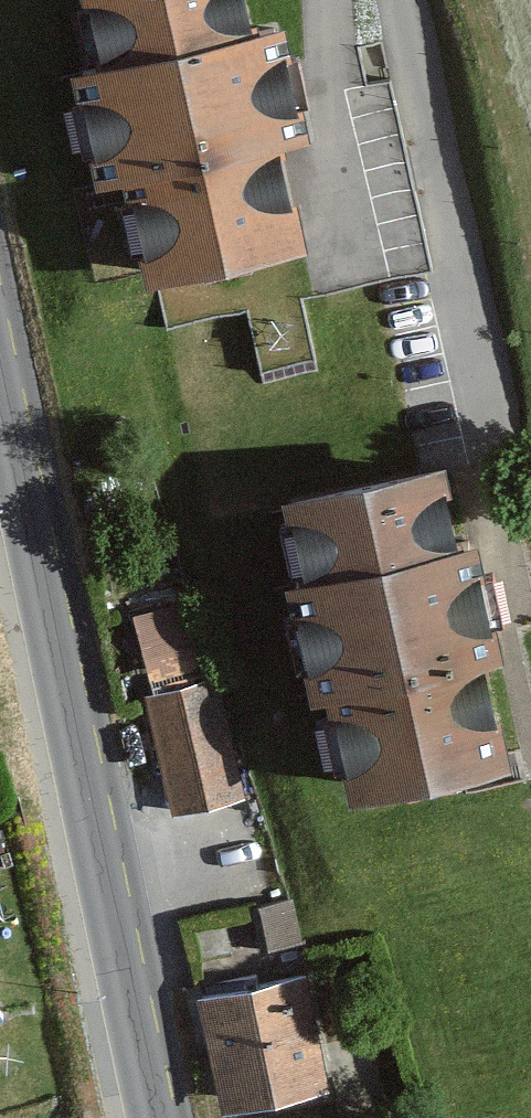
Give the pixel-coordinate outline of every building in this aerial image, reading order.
[(241,0),(86,0),(105,77),(69,85),(96,194),(124,188),(149,291),(302,254),(276,151),(310,143),(283,35),(252,42),(241,0)] [(446,467),(281,503),(300,592),(287,595),(311,708),(328,705),(351,811),(505,778),(482,674),(506,669),(480,549),(465,553),(446,467)] [(134,599),(144,666),(196,658),(186,592),(134,599)] [(174,816),(252,801),(222,682),(147,700),(174,816)] [(295,901),(258,909),(268,955),(305,947),(295,901)] [(303,978),(197,1002),(222,1117),(329,1094),(303,978)]
